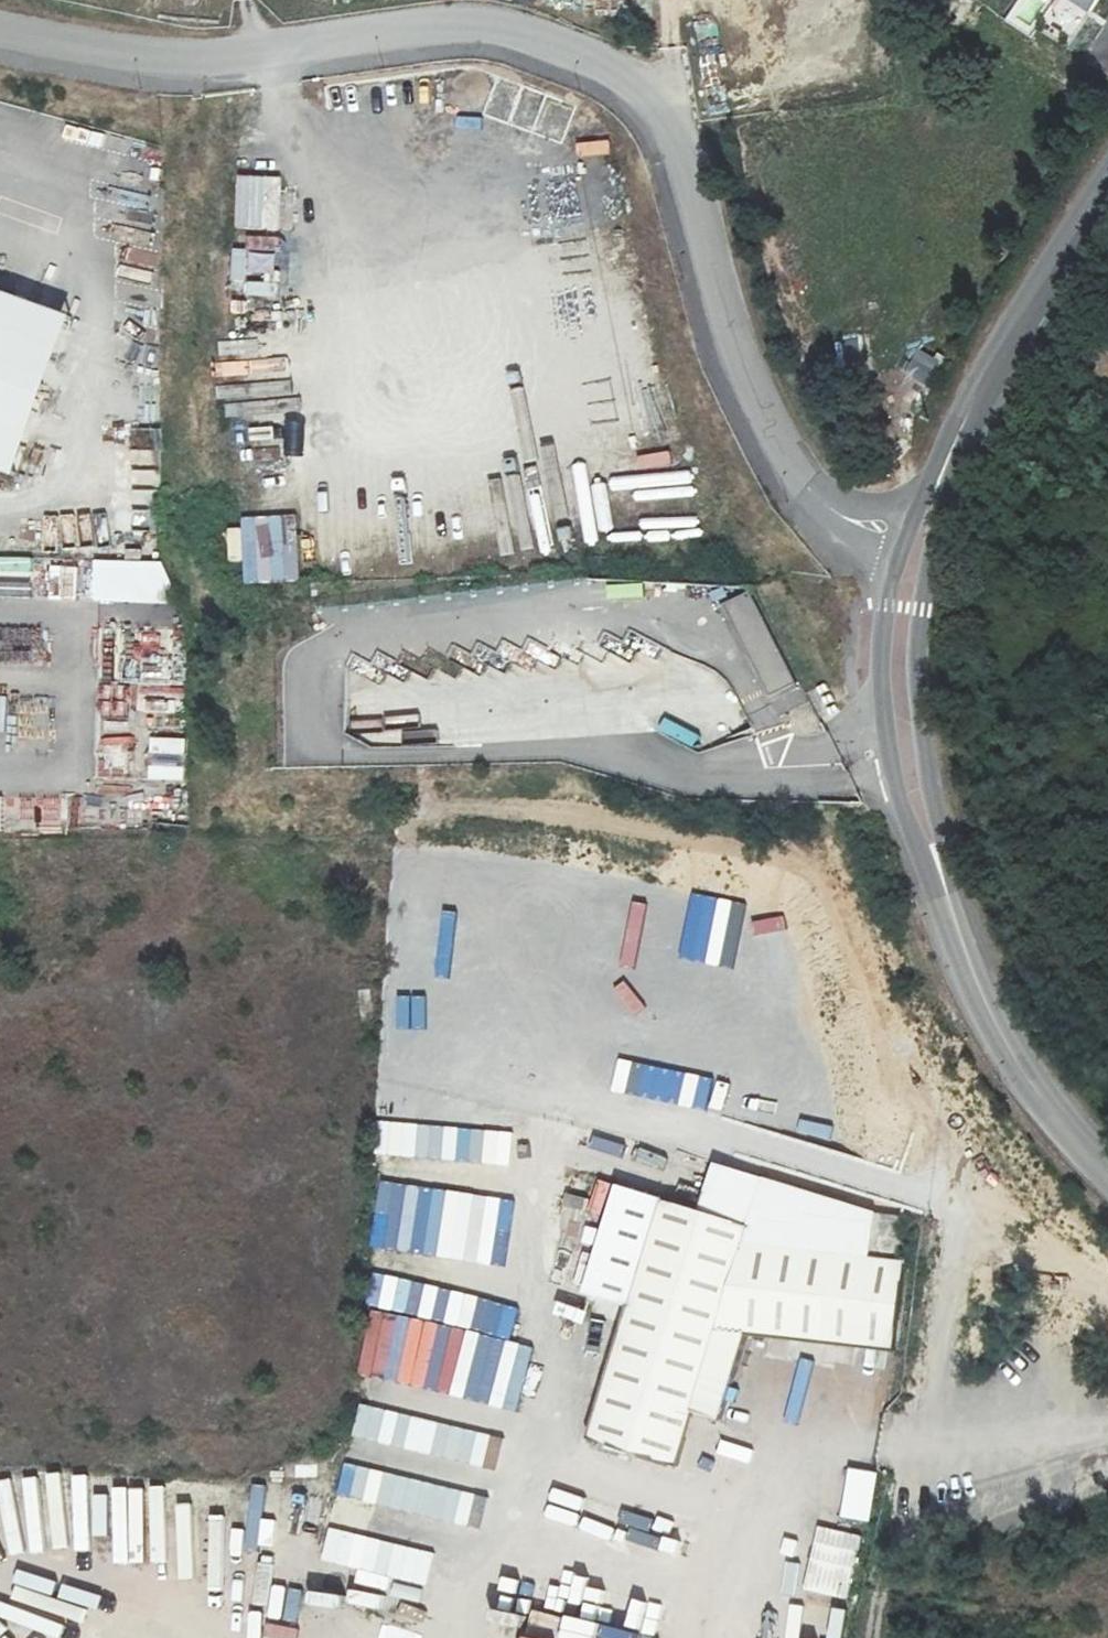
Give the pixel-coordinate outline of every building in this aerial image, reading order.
[(1092,13),(1100,0),(1073,0),(1092,13)] [(280,230),(280,175),(237,175),(237,230),(280,230)] [(242,304),(272,305),(273,275),(243,274),(242,304)] [(17,476),(75,318),(0,291),(0,470),(17,476)] [(638,469),(640,516),(653,515),(652,468),(638,469)] [(296,496),(296,544),(314,544),(314,496),(296,496)] [(796,685),(751,595),(724,608),(769,698),(796,685)] [(662,715),(655,727),(687,748),(695,737),(662,715)] [(150,737),(150,773),(183,773),(184,738),(150,737)] [(632,1307),(593,1439),(677,1465),(694,1413),(721,1422),(748,1336),(789,1341),(786,1370),(881,1380),(883,1367),(881,1367),(883,1351),(892,1352),(903,1264),(893,1262),(898,1217),(872,1213),(720,1165),(707,1210),(622,1187),(589,1294),(632,1307)] [(844,1518),(867,1522),(875,1475),(851,1471),(844,1518)] [(280,1509),(279,1478),(212,1479),(212,1510),(280,1509)] [(177,1482),(177,1495),(207,1495),(207,1482),(177,1482)]
